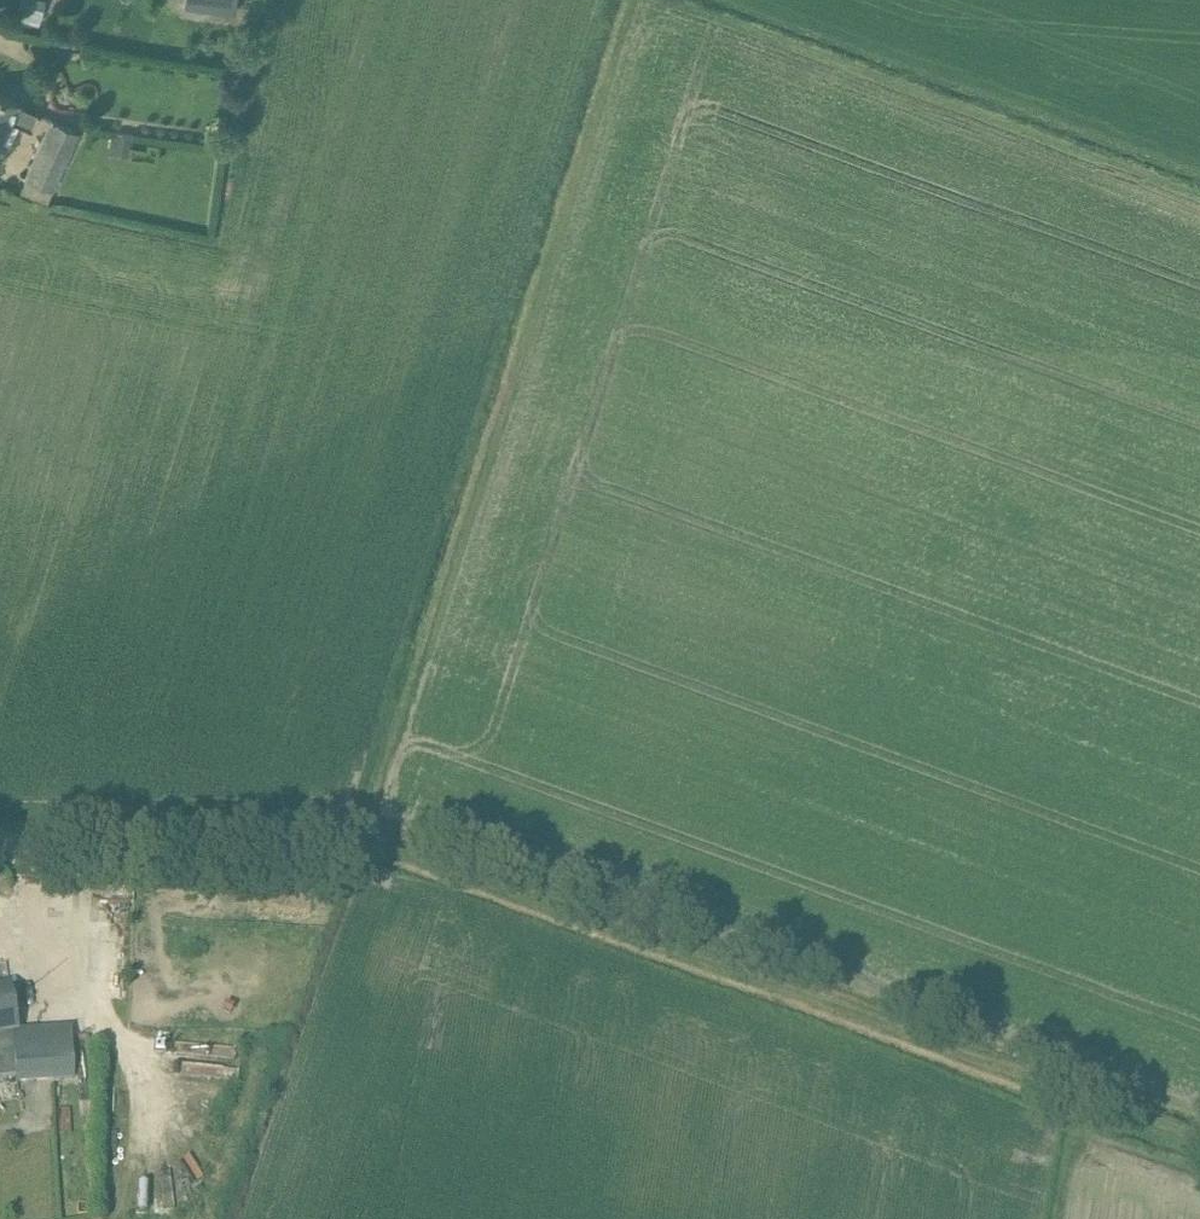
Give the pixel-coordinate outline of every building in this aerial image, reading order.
[(233,10),(234,0),(185,0),(184,4),(233,10)] [(47,10),(18,1),(12,19),(10,25),(40,34),(43,25),(47,10)] [(0,139),(9,119),(31,129),(39,112),(17,103),(17,102),(7,97),(0,94),(0,139)] [(27,176),(53,188),(80,132),(53,120),(27,176)] [(111,129),(108,153),(130,156),(133,132),(111,129)] [(9,986),(0,988),(0,1043),(13,1041),(11,1030),(13,1030),(17,1029),(12,1002),(24,999),(21,984),(9,986)] [(13,1030),(16,1083),(52,1081),(50,1028),(13,1030)]
